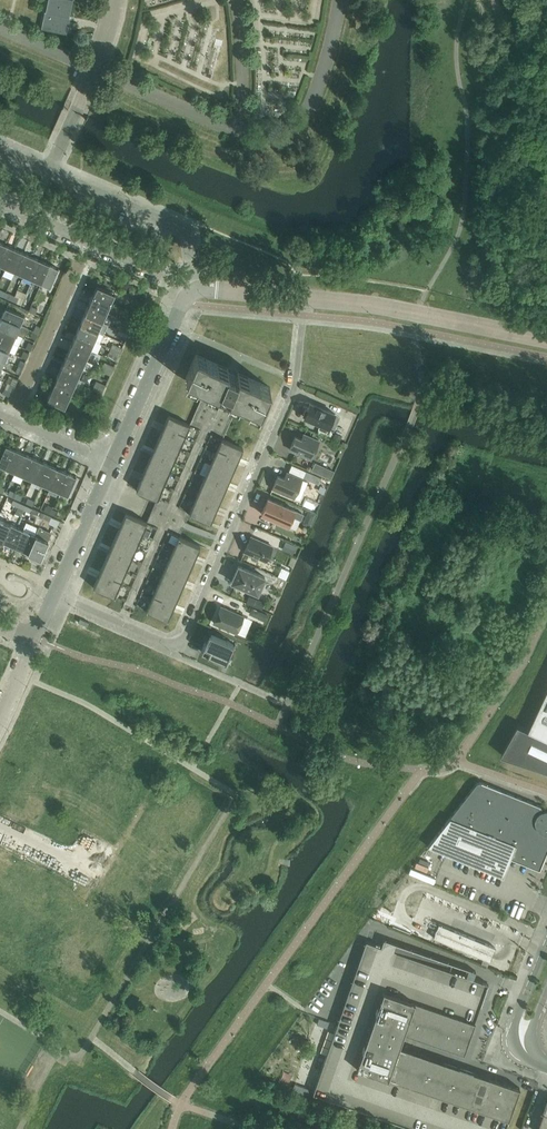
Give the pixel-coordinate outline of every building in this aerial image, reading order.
[(46,11),(45,11),(41,28),(66,34),(68,26),(65,25),(67,16),(70,17),(70,16),(69,16),(73,0),(48,0),(46,11)] [(5,245),(0,257),(0,265),(5,268),(14,249),(5,245)] [(14,249),(5,268),(14,272),(23,253),(14,249)] [(32,257),(23,253),(14,272),(24,276),(32,257)] [(40,260),(32,257),(24,276),(32,279),(40,260)] [(50,264),(40,260),(32,279),(41,283),(50,264)] [(59,268),(50,264),(41,283),(50,287),(59,268)] [(97,285),(93,296),(110,303),(115,293),(97,285)] [(93,296),(89,304),(106,312),(110,303),(93,296)] [(89,304),(84,314),(102,322),(106,312),(89,304)] [(129,306),(127,311),(137,315),(139,311),(129,306)] [(5,308),(2,317),(20,325),(24,316),(5,308)] [(137,315),(127,311),(125,315),(135,319),(137,315)] [(84,314),(80,323),(98,331),(102,322),(84,314)] [(0,320),(0,326),(17,334),(23,337),(25,337),(29,328),(20,325),(2,317),(0,320)] [(80,323),(76,333),(100,343),(104,334),(98,331),(80,323)] [(121,325),(119,329),(129,334),(131,329),(121,325)] [(19,346),(23,337),(17,334),(0,326),(0,337),(19,346)] [(129,334),(119,329),(117,334),(127,338),(129,334)] [(76,333),(72,342),(90,350),(98,353),(102,344),(100,343),(76,333)] [(9,351),(16,354),(19,346),(0,337),(0,347),(9,351)] [(72,342),(68,352),(85,359),(90,350),(72,342)] [(113,344),(111,348),(120,352),(122,348),(113,344)] [(5,360),(9,351),(0,347),(0,358),(5,360)] [(120,352),(111,348),(109,353),(118,357),(120,352)] [(85,359),(68,352),(64,361),(81,368),(85,359)] [(270,387),(238,373),(236,376),(227,372),(228,369),(196,354),(186,377),(207,387),(218,391),(220,387),(230,391),(228,396),(239,400),(260,410),(270,387)] [(64,361),(60,370),(77,378),(81,368),(64,361)] [(104,362),(102,367),(112,371),(114,366),(104,362)] [(112,371),(102,367),(100,371),(110,375),(112,371)] [(77,378),(60,370),(56,379),(73,387),(77,378)] [(56,379),(51,389),(69,397),(73,387),(56,379)] [(96,381),(94,385),(104,390),(106,385),(96,381)] [(104,390),(94,385),(92,390),(102,394),(104,390)] [(146,611),(152,598),(157,586),(163,574),(168,561),(173,549),(179,537),(189,513),(195,500),(200,488),(206,476),(211,464),(216,451),(222,439),(239,400),(228,396),(230,391),(220,387),(218,391),(207,387),(190,425),(185,438),(179,450),(174,462),(169,474),(163,486),(158,499),(152,511),(147,523),(142,535),(136,548),(131,560),(126,572),(120,584),(115,597),(136,606),(146,611)] [(65,407),(69,397),(51,389),(47,399),(65,407)] [(88,400),(86,404),(95,408),(97,404),(88,400)] [(329,428),(335,413),(310,403),(307,409),(306,409),(303,414),(305,415),(304,417),(321,424),(319,428),(326,431),(328,427),(329,428)] [(95,408),(86,404),(84,408),(94,413),(95,408)] [(185,438),(190,425),(169,416),(163,428),(185,438)] [(179,450),(185,438),(163,428),(158,440),(179,450)] [(311,459),(319,441),(304,434),(302,439),(295,436),(290,449),(311,459)] [(243,448),(222,439),(216,451),(238,461),(243,448)] [(179,450),(158,440),(153,453),(174,462),(179,450)] [(6,469),(15,450),(6,446),(0,459),(0,466),(6,469)] [(23,453),(15,450),(6,469),(15,472),(23,453)] [(232,473),(238,461),(216,451),(211,464),(232,473)] [(32,457),(23,453),(15,472),(24,476),(32,457)] [(169,474),(174,462),(153,453),(147,465),(169,474)] [(41,461),(32,457),(24,476),(33,480),(41,461)] [(50,465),(41,461),(33,480),(42,484),(50,465)] [(315,463),(312,471),(331,478),(334,471),(315,463)] [(227,485),(232,473),(211,464),(206,476),(227,485)] [(59,469),(50,465),(42,484),(50,488),(59,469)] [(163,486),(169,474),(147,465),(142,477),(163,486)] [(67,473),(59,469),(50,488),(59,492),(67,473)] [(294,498),(302,479),(287,472),(284,478),(278,476),(273,488),(294,498)] [(76,477),(67,473),(59,492),(68,496),(76,477)] [(222,498),(227,485),(206,476),(200,488),(222,498)] [(158,499),(163,486),(142,477),(136,490),(158,499)] [(321,478),(318,485),(325,488),(328,481),(321,478)] [(216,510),(222,498),(200,488),(195,500),(216,510)] [(268,498),(261,514),(272,518),(281,522),(280,524),(285,526),(286,524),(296,529),(301,519),(292,516),(294,511),(295,510),(268,498)] [(211,522),(216,510),(195,500),(189,513),(211,522)] [(18,507),(15,513),(21,516),(23,510),(30,513),(32,508),(20,503),(18,507)] [(301,519),(303,514),(294,511),(292,516),(301,519)] [(142,535),(147,523),(126,513),(120,526),(142,535)] [(0,519),(0,540),(3,542),(10,524),(0,519)] [(23,530),(15,547),(28,553),(38,528),(26,523),(23,530)] [(23,530),(10,524),(3,542),(15,547),(23,530)] [(136,548),(142,535),(120,526),(115,538),(136,548)] [(38,528),(28,553),(41,558),(52,533),(39,527),(38,528)] [(195,559),(200,546),(179,537),(173,549),(195,559)] [(266,561),(272,546),(251,537),(245,552),(252,555),(251,557),(252,559),(256,561),(258,560),(259,558),(266,561)] [(131,560),(136,548),(115,538),(110,550),(131,560)] [(189,571),(195,559),(173,549),(168,561),(189,571)] [(126,572),(131,560),(110,550),(104,563),(126,572)] [(184,583),(189,571),(168,561),(163,574),(184,583)] [(120,584),(126,572),(104,563),(99,575),(120,584)] [(262,585),(265,577),(238,566),(232,582),(239,585),(239,587),(246,590),(247,589),(258,593),(258,592),(260,593),(263,586),(262,585)] [(179,595),(184,583),(163,574),(157,586),(179,595)] [(115,597),(120,584),(99,575),(93,587),(115,597)] [(179,595),(157,586),(152,598),(173,607),(179,595)] [(168,620),(173,607),(152,598),(146,611),(168,620)] [(237,633),(244,616),(221,606),(214,623),(237,633)] [(252,608),(249,615),(264,621),(267,615),(252,608)] [(80,618),(78,622),(87,626),(89,622),(80,618)] [(204,646),(201,651),(207,654),(225,661),(228,655),(233,644),(233,643),(212,634),(209,633),(207,638),(204,646)] [(529,729),(519,725),(502,755),(546,770),(546,692),(529,729)] [(510,858),(511,856),(540,867),(546,851),(546,810),(542,811),(541,807),(481,783),(481,782),(480,782),(479,782),(478,782),(478,783),(477,783),(476,784),(428,846),(444,853),(503,876),(510,858)] [(433,937),(490,961),(495,947),(439,924),(433,937)] [(342,1010),(313,1093),(415,1128),(505,1128),(520,1088),(399,1046),(404,1032),(464,1053),(488,983),(366,941),(342,1010)] [(295,1084),(293,1090),(307,1095),(309,1089),(295,1084)]
